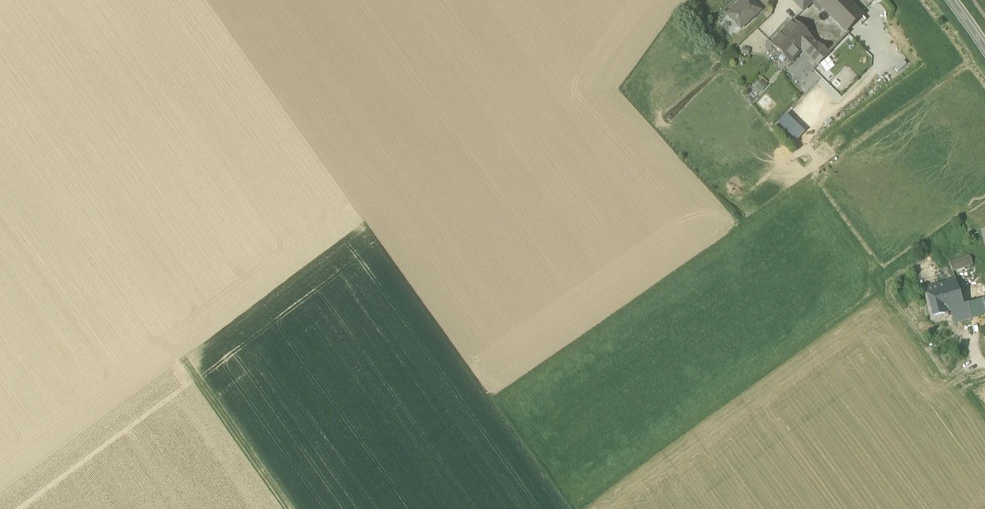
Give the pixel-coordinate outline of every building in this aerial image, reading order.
[(741,30),(760,11),(749,0),(743,0),(741,2),(728,15),(741,30)] [(803,11),(814,0),(792,0),(803,11)] [(847,31),(862,16),(847,0),(816,0),(847,31)] [(802,51),(817,66),(828,55),(811,39),(793,21),(772,44),(791,63),(802,51)] [(750,50),(743,48),(741,55),(749,57),(750,50)] [(904,60),(894,66),(897,71),(907,65),(904,60)] [(762,81),(755,88),(761,93),(767,86),(762,81)] [(801,132),(786,118),(780,124),(795,138),(801,132)] [(950,263),(953,273),(973,266),(970,256),(950,263)] [(968,306),(962,307),(956,283),(941,287),(940,286),(938,287),(944,313),(952,311),(956,324),(972,320),(968,306)] [(926,290),(933,320),(945,317),(944,313),(938,287),(926,290)] [(968,306),(972,320),(984,316),(984,301),(968,306)]
